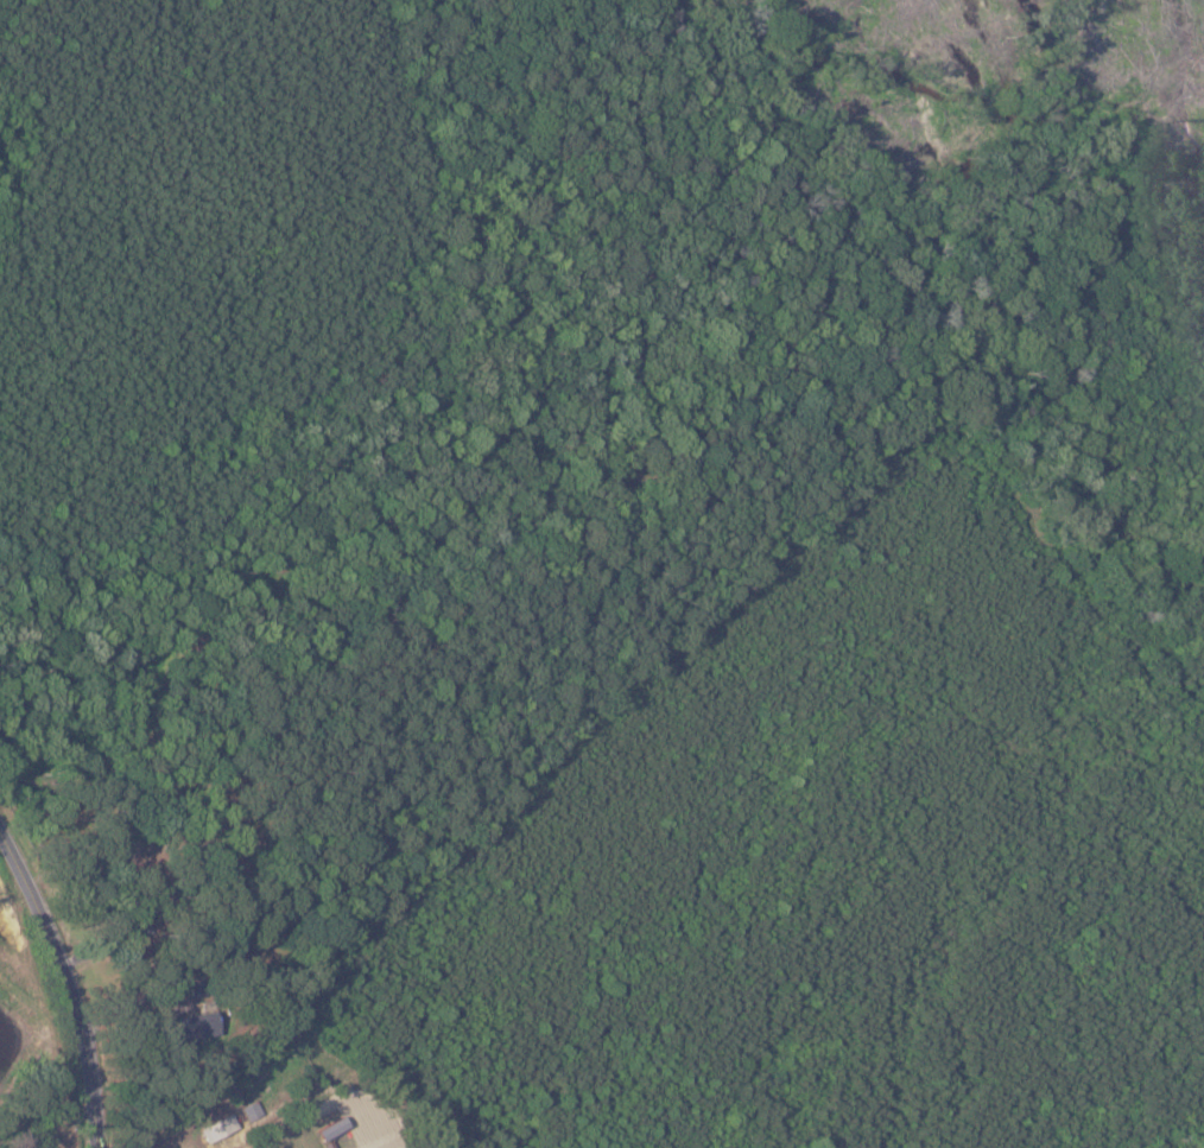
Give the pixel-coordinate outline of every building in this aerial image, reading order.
[(179,1045),(219,1035),(213,1010),(173,1019),(179,1045)] [(207,1143),(238,1128),(231,1114),(200,1129),(207,1143)]
